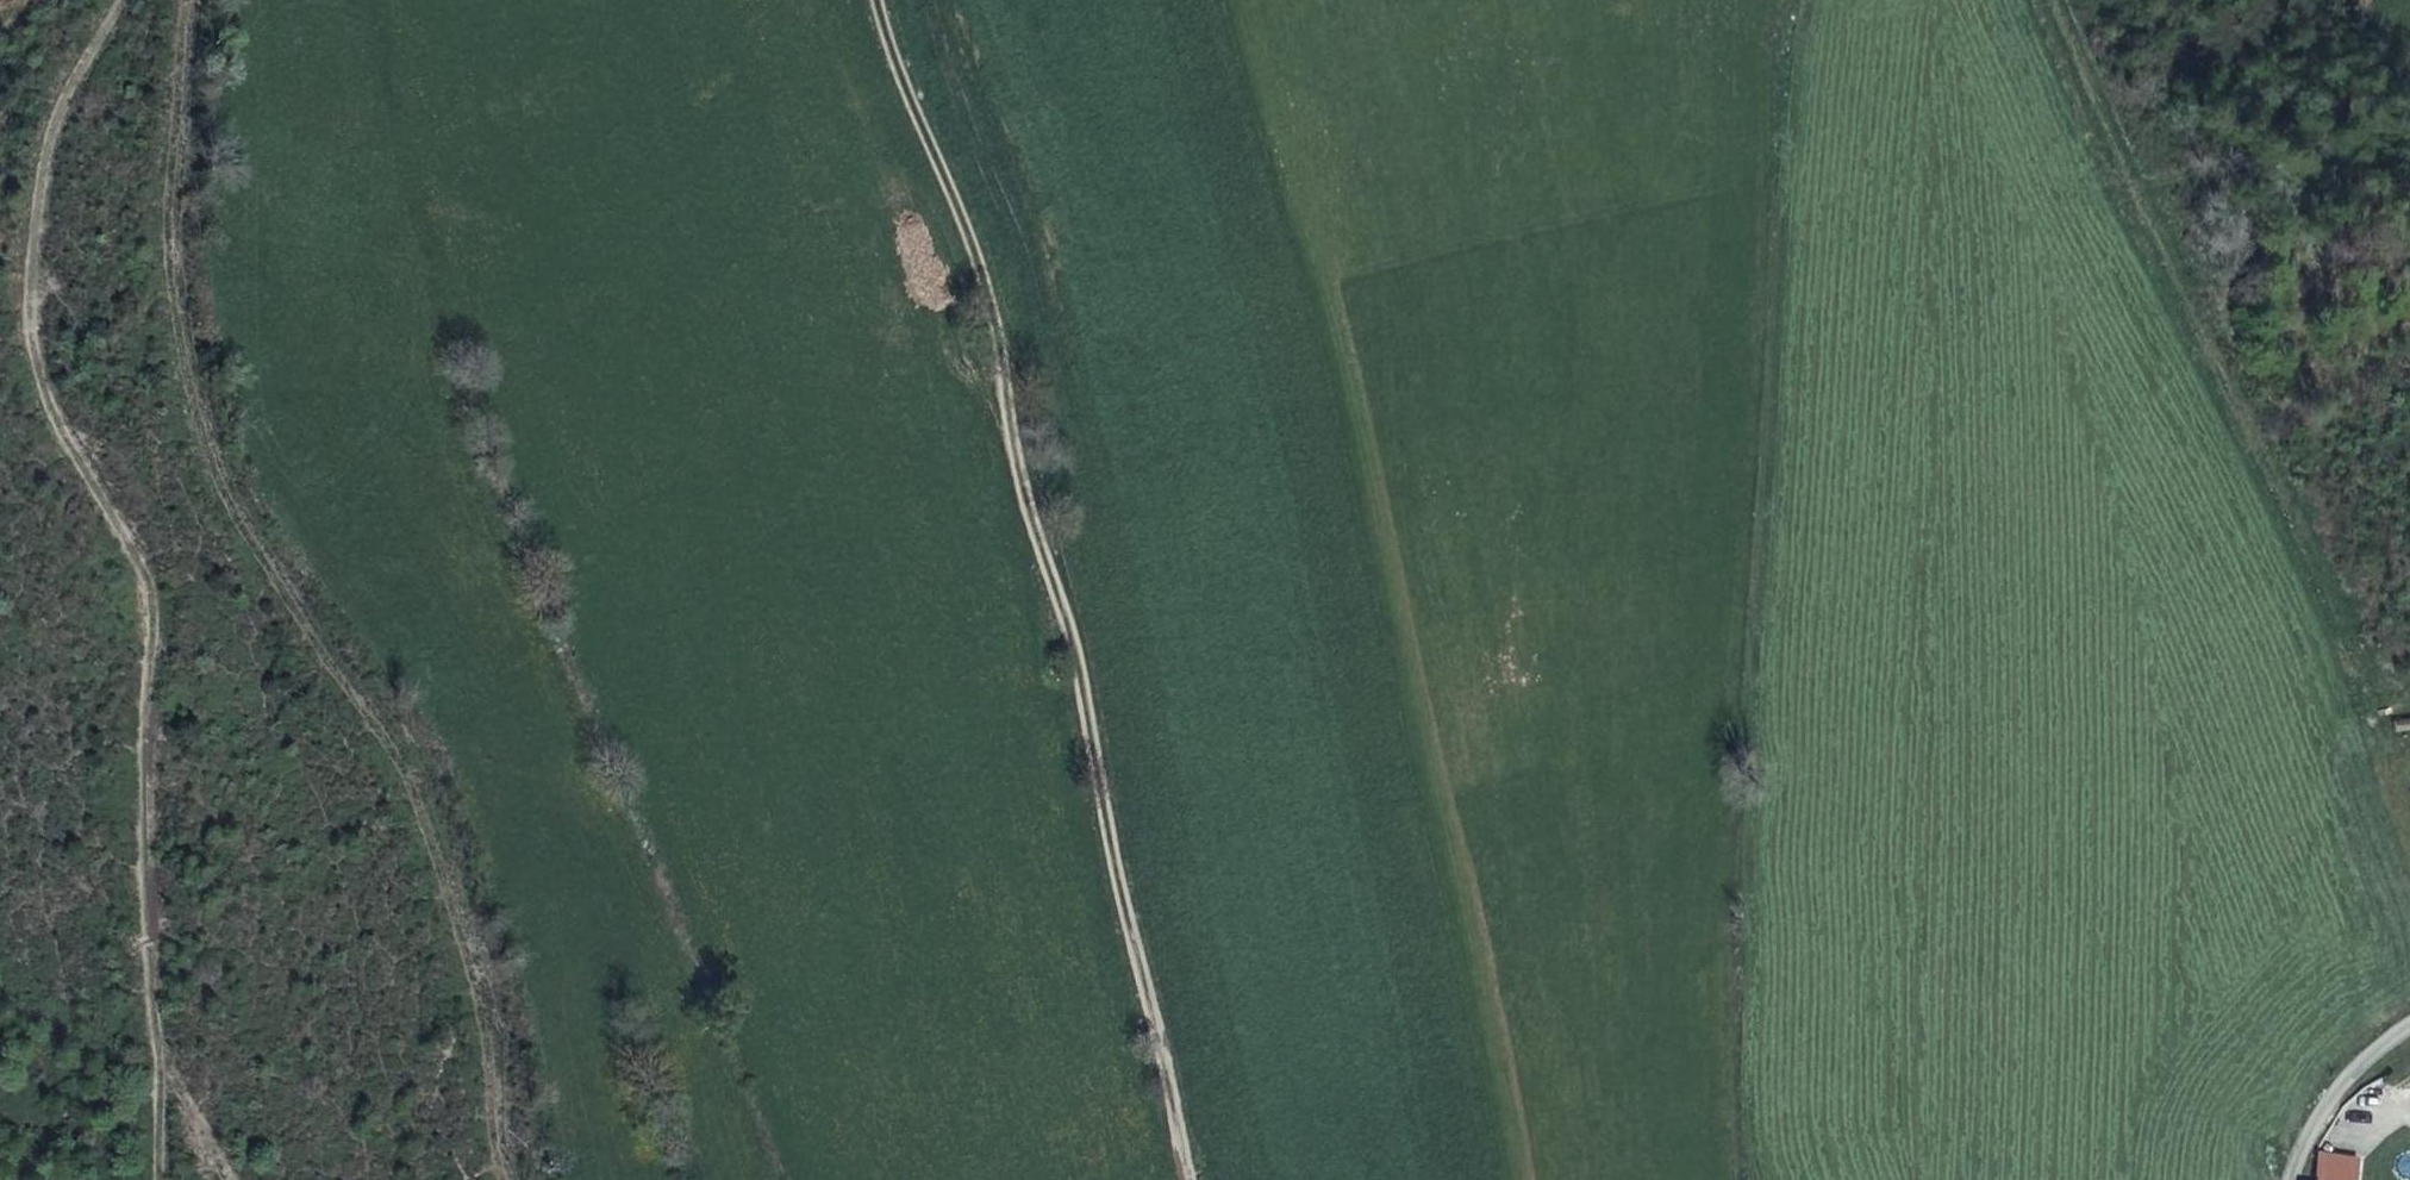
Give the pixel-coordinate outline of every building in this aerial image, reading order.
[(2358,1159),(2320,1154),(2317,1179),(2355,1179),(2358,1159)]
